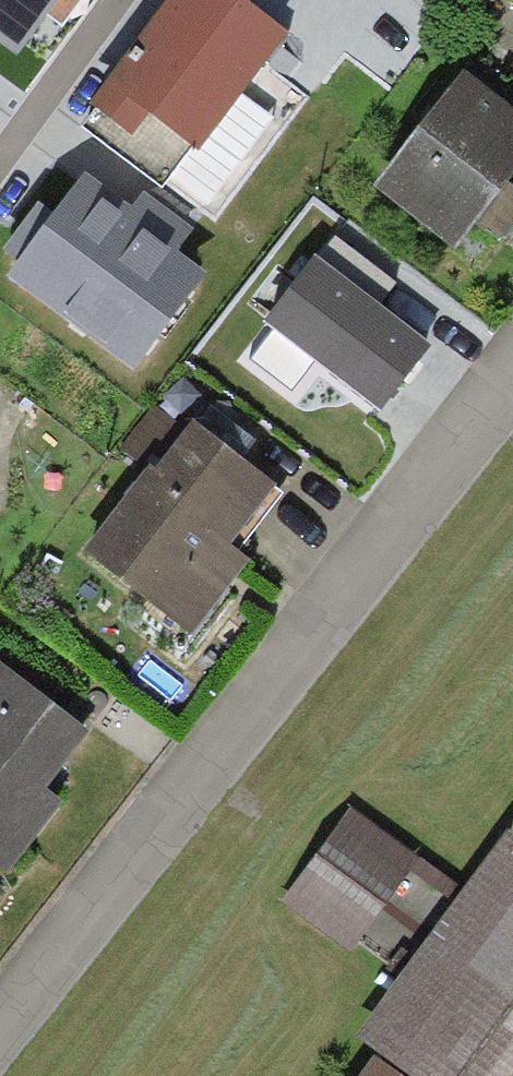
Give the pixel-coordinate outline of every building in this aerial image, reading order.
[(21,51),(58,0),(0,0),(0,35),(21,51)] [(236,0),(170,0),(89,108),(132,140),(148,118),(198,155),(286,38),(271,27),(236,0)] [(465,78),(375,193),(457,257),(512,185),(512,115),(498,103),(465,78)] [(254,191),(287,127),(247,106),(199,198),(219,209),(234,181),(254,191)] [(203,277),(86,189),(21,274),(139,363),(203,277)] [(430,348),(316,264),(270,325),(384,410),(430,348)] [(276,490),(193,425),(155,473),(150,470),(84,554),(191,638),(235,581),(250,563),(231,548),(276,490)] [(0,666),(0,871),(7,876),(62,805),(45,792),(89,735),(0,666)] [(387,982),(457,887),(350,808),(280,903),(387,982)] [(508,837),(357,1041),(405,1075),(512,1075),(512,841),(508,837)] [(375,1061),(364,1075),(396,1075),(375,1061)]
